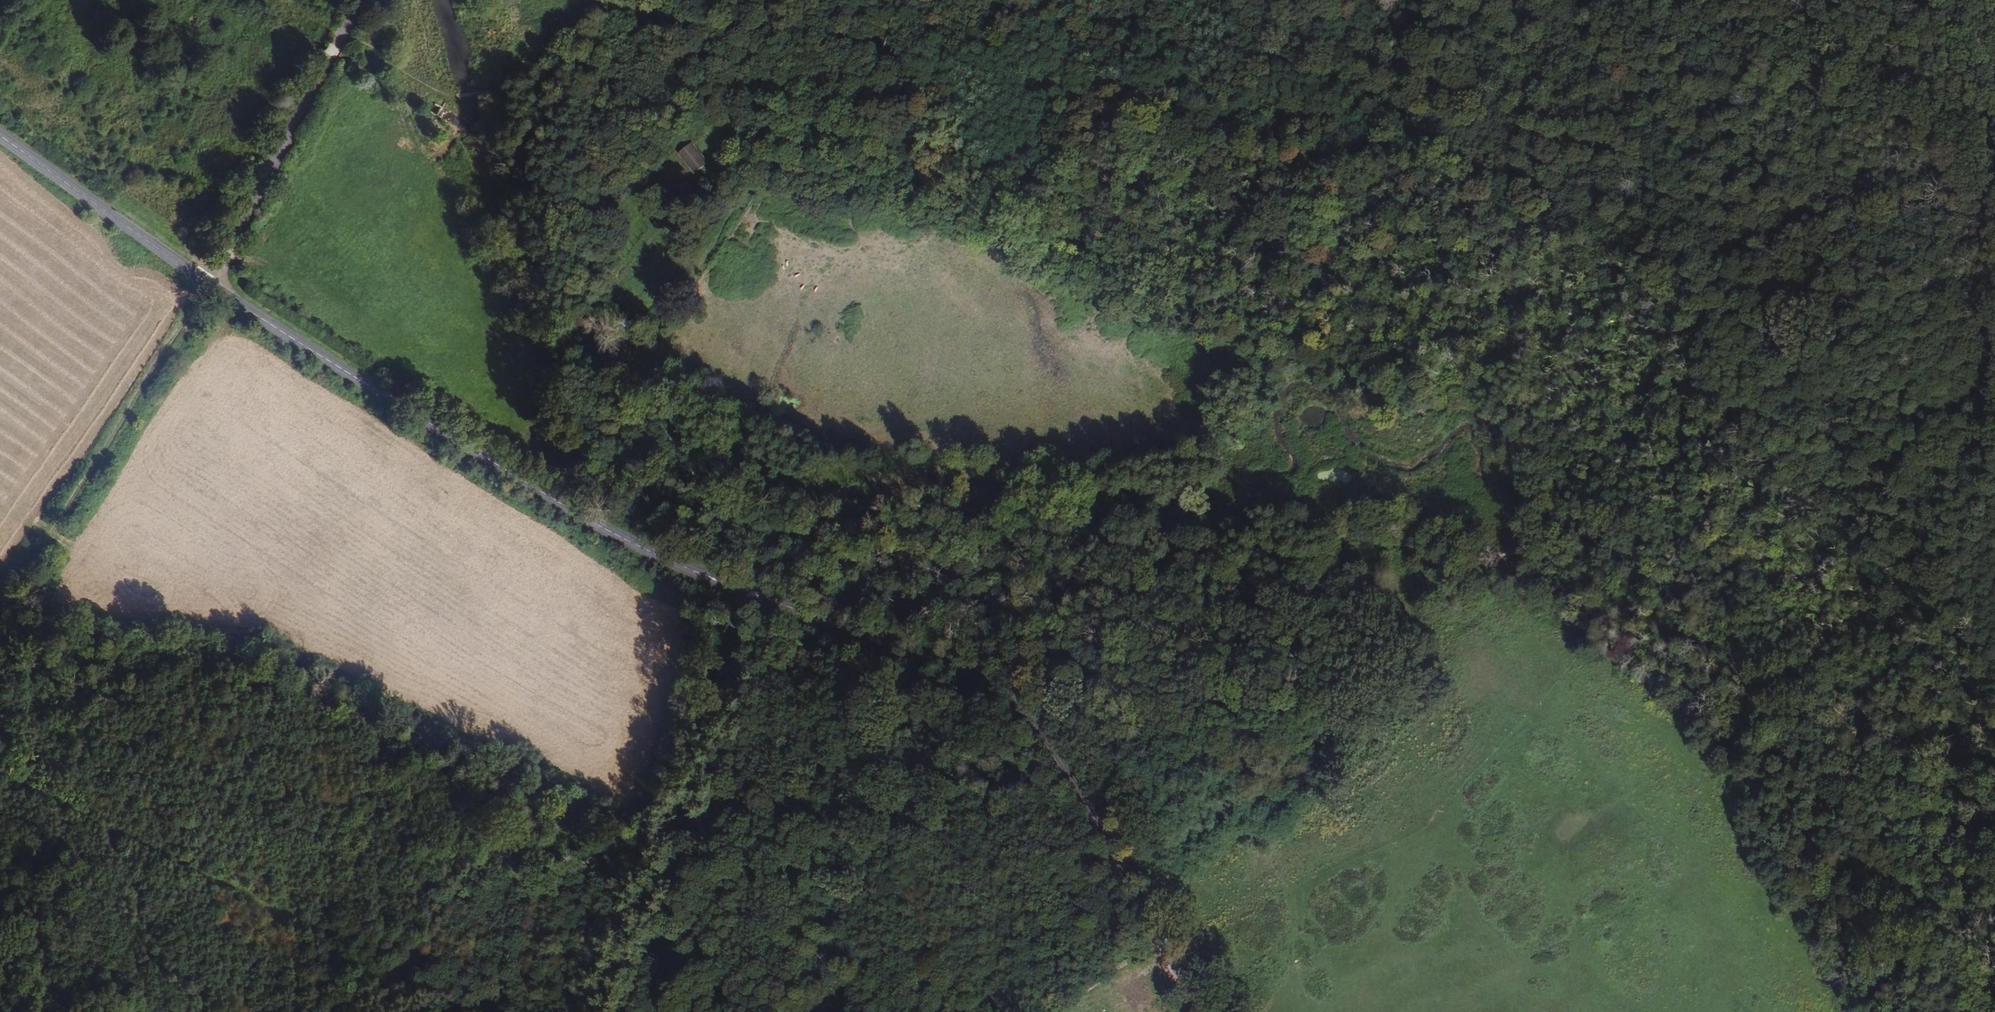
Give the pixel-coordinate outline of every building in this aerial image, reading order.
[(692,141),(678,154),(695,174),(710,165),(692,141)]
